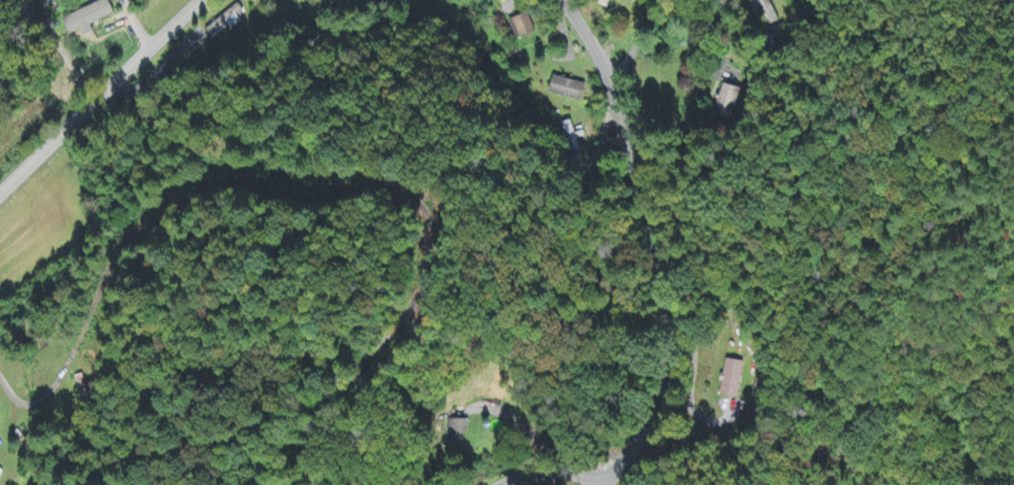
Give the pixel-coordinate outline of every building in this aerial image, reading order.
[(88,26),(112,15),(105,0),(103,0),(59,20),(67,36),(77,32),(80,38),(91,33),(88,26)] [(778,22),(766,0),(756,0),(769,26),(778,22)] [(516,40),(535,32),(527,13),(508,21),(516,40)] [(546,93),(582,103),(587,87),(551,76),(546,93)] [(730,114),(738,89),(723,85),(716,110),(730,114)] [(563,124),(570,143),(579,139),(572,121),(563,124)] [(741,398),(745,363),(727,361),(723,397),(741,398)] [(464,421),(445,421),(446,447),(465,446),(464,421)]
